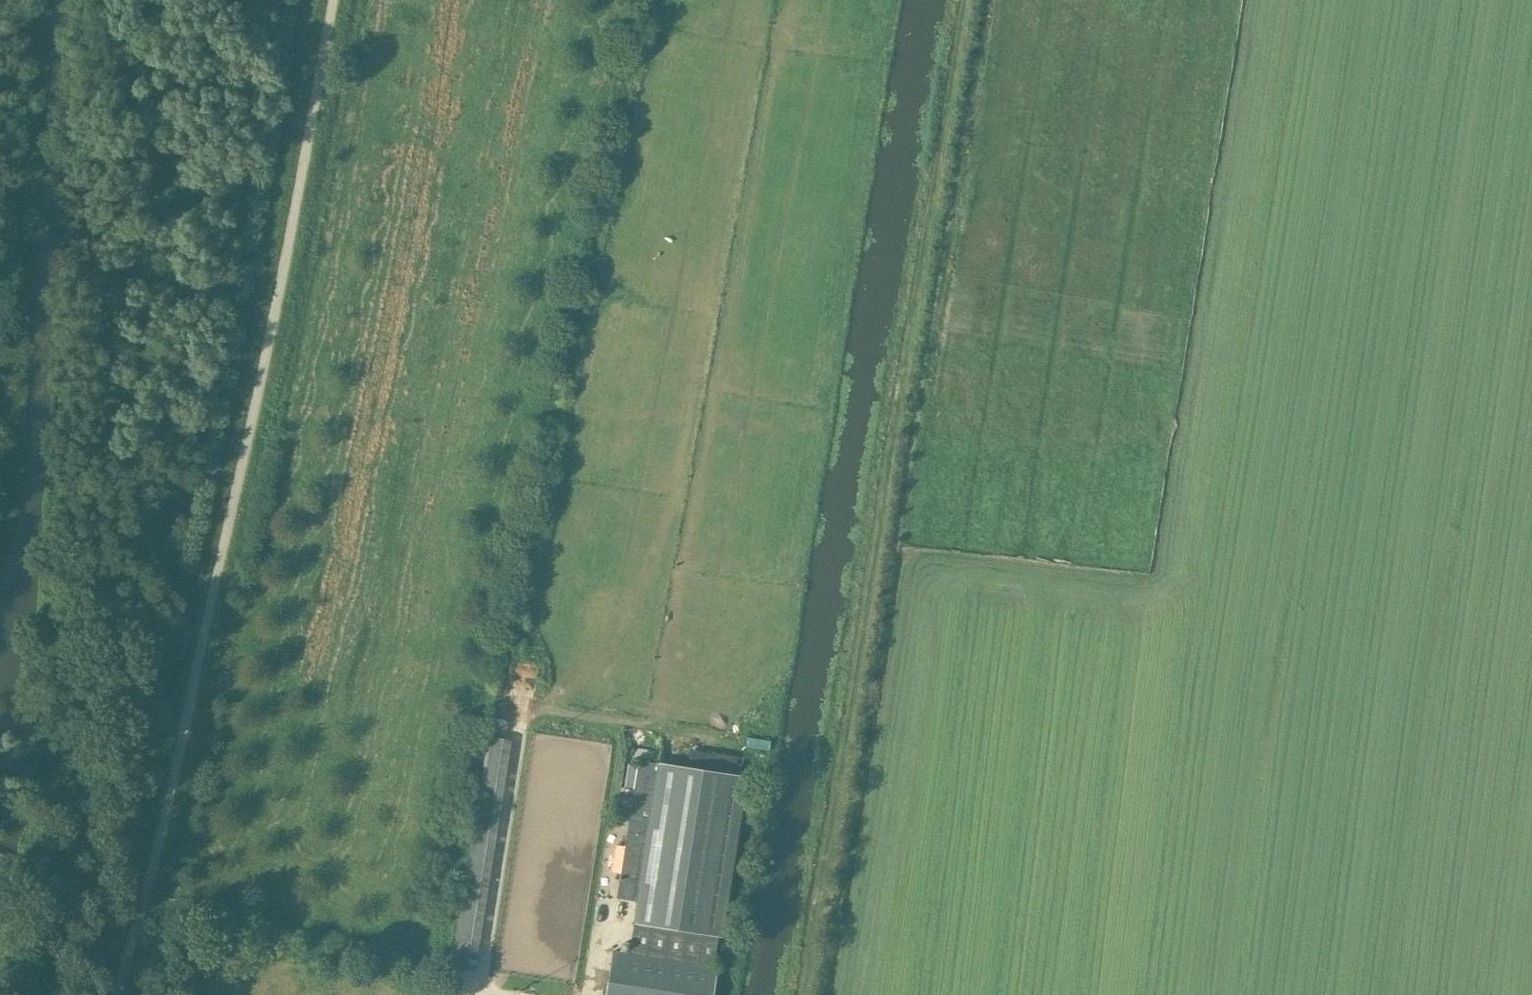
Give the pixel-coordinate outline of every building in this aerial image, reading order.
[(512,740),(487,736),(451,966),(476,970),(512,740)] [(717,967),(713,966),(718,937),(722,937),(748,776),(638,759),(616,897),(637,901),(633,923),(634,923),(629,952),(612,950),(605,994),(713,994),(717,967)]
